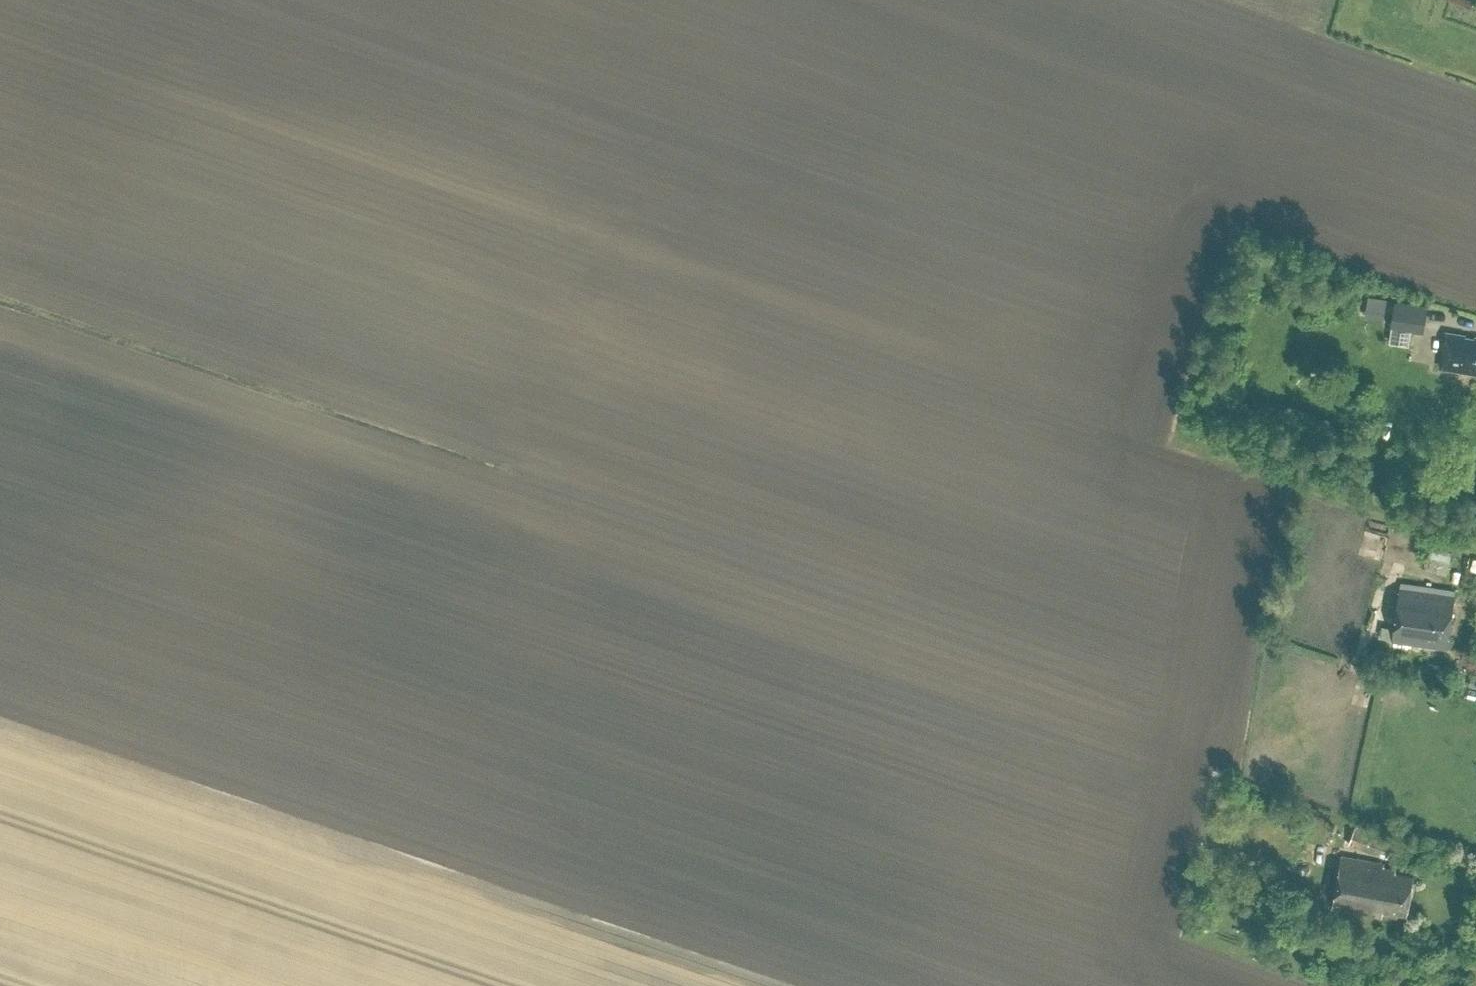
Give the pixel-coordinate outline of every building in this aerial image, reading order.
[(1425,306),(1394,301),(1390,325),(1422,329),(1425,306)] [(1448,332),(1442,366),(1475,371),(1475,336),(1448,332)] [(1452,549),(1429,544),(1423,566),(1446,572),(1452,549)] [(1455,594),(1399,586),(1392,640),(1447,648),(1455,594)] [(1392,837),(1354,824),(1348,841),(1386,854),(1392,837)] [(1384,861),(1342,854),(1332,906),(1382,915),(1383,908),(1407,912),(1414,874),(1395,871),(1396,867),(1384,865),(1384,861)]
